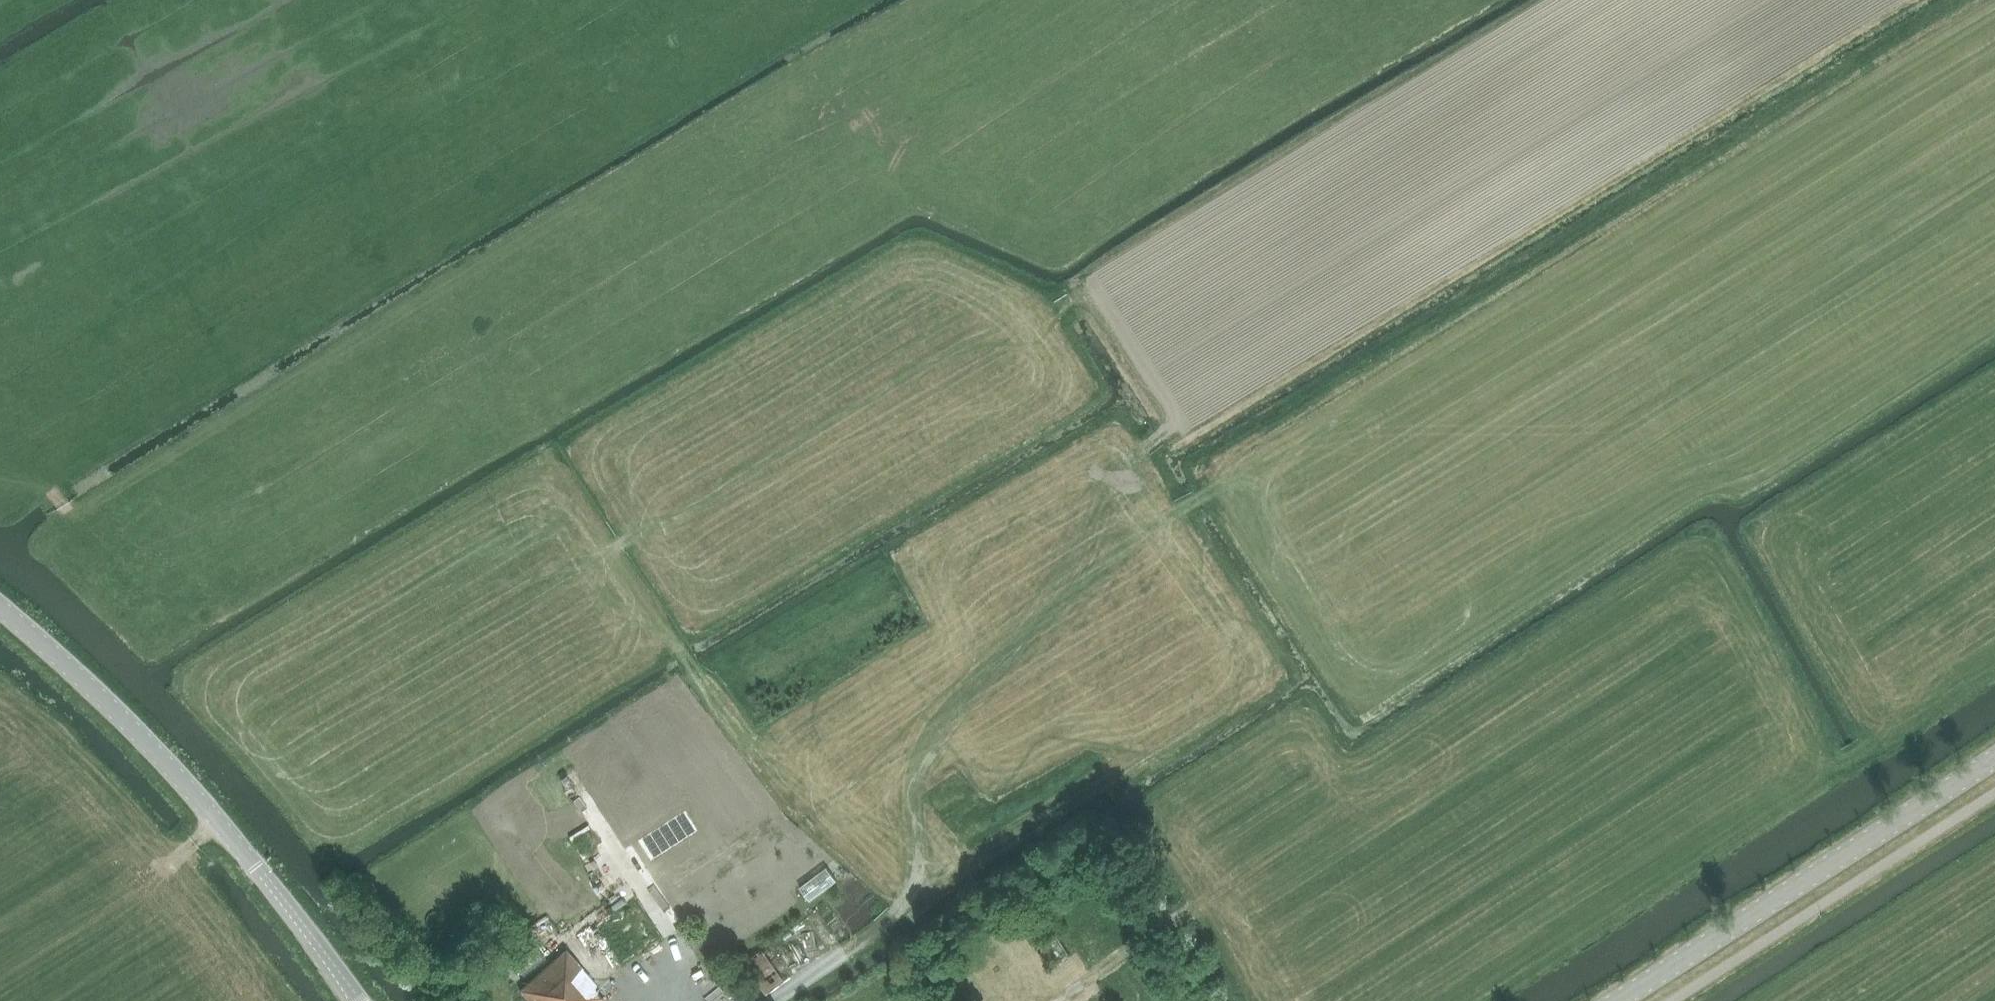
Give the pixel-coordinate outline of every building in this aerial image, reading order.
[(826,864),(795,885),(805,899),(835,879),(826,864)] [(605,1000),(594,987),(597,984),(566,949),(519,991),(528,1000),(604,1000),(605,1000)] [(765,996),(785,982),(762,950),(743,964),(765,996)]
